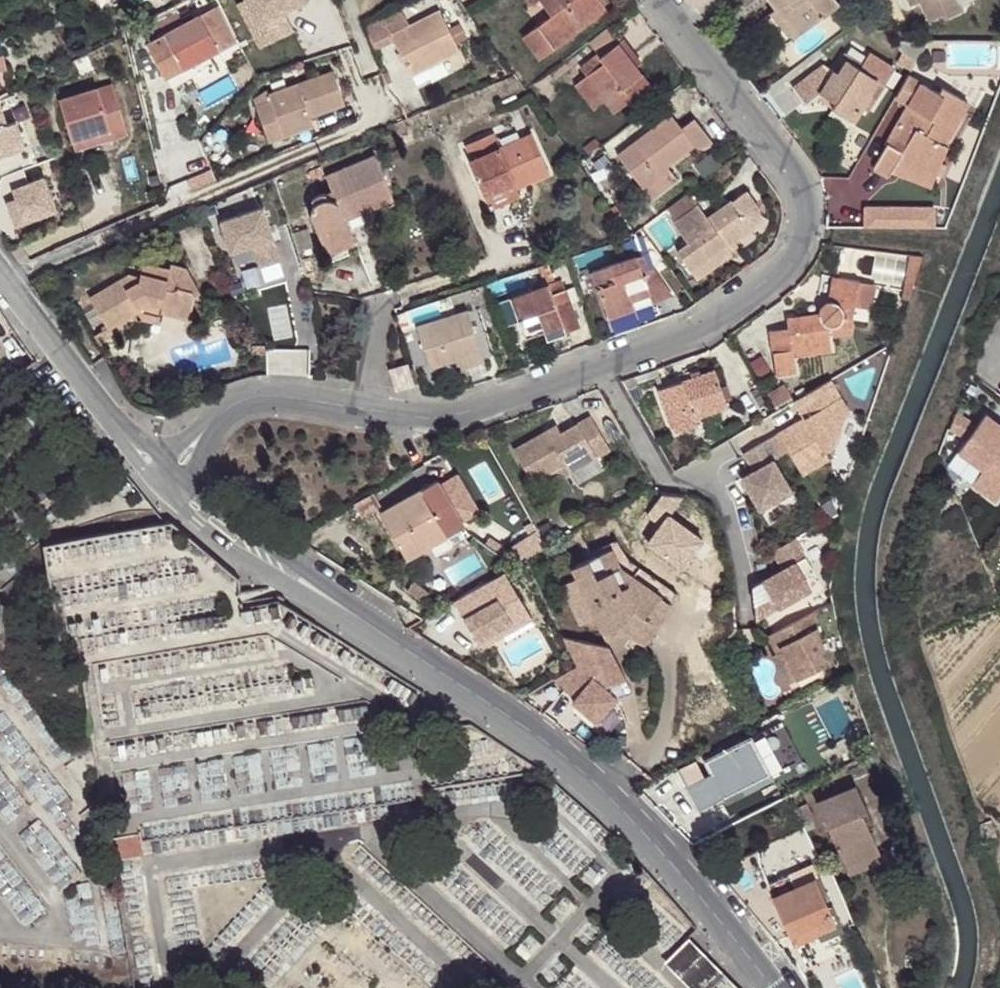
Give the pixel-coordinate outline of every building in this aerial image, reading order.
[(245,0),(244,0),(236,4),(258,48),(293,31),(285,16),(260,29),(245,0)] [(260,29),(285,16),(283,12),(307,0),(245,0),(260,29)] [(551,15),(522,37),(539,59),(554,48),(555,48),(606,9),(600,0),(539,0),(551,15)] [(775,8),(770,12),(791,39),(837,5),(833,0),(769,0),(775,8)] [(911,6),(921,2),(930,21),(943,14),(945,19),(963,10),(959,0),(908,0),(911,6)] [(173,6),(139,24),(165,77),(218,51),(200,15),(182,23),(173,6)] [(217,6),(200,15),(218,51),(235,42),(217,6)] [(405,15),(385,25),(390,35),(411,76),(460,51),(439,10),(410,25),(405,15)] [(588,43),(598,55),(599,57),(623,39),(612,25),(588,43)] [(580,69),(586,76),(605,101),(614,112),(631,98),(634,102),(652,88),(636,67),(627,55),(632,51),(623,39),(599,57),(598,55),(580,69)] [(632,51),(627,55),(636,67),(641,63),(632,51)] [(845,52),(842,57),(858,67),(862,62),(845,52)] [(824,65),(793,88),(805,105),(815,97),(820,93),(836,103),(832,108),(853,121),(862,107),(871,94),(869,93),(877,80),(858,67),(842,57),(833,70),(824,65)] [(271,101),(256,106),(269,142),(313,126),(310,117),(308,112),(314,110),(315,115),(345,104),(333,70),(268,94),(271,101)] [(586,76),(574,86),(593,110),(605,101),(586,76)] [(112,83),(97,88),(102,103),(116,98),(112,83)] [(938,93),(921,83),(906,108),(911,110),(903,123),(899,121),(885,146),(872,170),(888,178),(891,173),(898,161),(936,175),(948,146),(944,144),(968,102),(942,88),(938,93)] [(97,88),(59,100),(72,140),(110,129),(113,140),(127,135),(116,98),(102,103),(97,88)] [(820,93),(815,97),(832,108),(836,103),(820,93)] [(26,149),(16,122),(8,125),(0,98),(0,159),(26,149)] [(911,110),(906,108),(899,121),(903,123),(911,110)] [(635,142),(617,155),(643,190),(670,170),(667,165),(694,144),(700,152),(712,142),(695,119),(682,129),(671,115),(653,128),(657,133),(643,143),(645,145),(641,149),(635,142)] [(657,133),(653,128),(635,142),(641,149),(645,145),(643,143),(657,133)] [(110,129),(72,140),(75,151),(113,140),(110,129)] [(472,160),(469,161),(484,195),(515,182),(517,187),(549,173),(532,133),(499,148),(493,133),(466,145),(472,160)] [(310,217),(328,257),(355,244),(345,221),(394,200),(375,154),(325,175),(332,191),(325,194),(318,197),(312,200),(315,204),(313,208),(311,212),(310,217)] [(898,161),(891,173),(930,188),(936,175),(898,161)] [(670,170),(643,190),(651,200),(678,180),(670,170)] [(515,182),(484,195),(490,210),(522,196),(517,187),(515,182)] [(698,205),(691,190),(668,208),(674,223),(698,205)] [(677,252),(696,279),(731,252),(727,246),(735,240),(753,227),(757,222),(759,214),(758,207),(746,191),(715,214),(720,221),(713,227),(707,218),(698,205),(674,223),(673,223),(688,244),(677,252)] [(263,209),(221,223),(232,254),(254,246),(261,268),(281,262),(263,209)] [(715,214),(707,218),(713,227),(720,221),(715,214)] [(623,247),(633,244),(630,236),(621,239),(623,247)] [(731,252),(739,246),(735,240),(727,246),(731,252)] [(642,254),(592,272),(609,319),(635,309),(631,300),(650,294),(653,302),(654,303),(672,296),(652,268),(648,270),(642,254)] [(923,257),(910,255),(904,292),(911,292),(923,257)] [(150,313),(160,316),(161,311),(189,318),(196,295),(200,293),(188,270),(171,266),(170,271),(142,264),(139,277),(138,281),(124,288),(121,281),(90,299),(108,329),(139,311),(137,308),(144,304),(150,313)] [(549,264),(540,266),(545,282),(554,279),(549,264)] [(121,281),(124,288),(138,281),(139,277),(131,274),(121,281)] [(838,278),(834,301),(831,301),(828,301),(827,301),(825,302),(823,304),(821,306),(819,309),(819,312),(819,314),(787,319),(788,328),(769,331),(773,353),(776,376),(796,373),(794,355),(831,350),(829,336),(849,333),(852,318),(855,306),(860,281),(838,278)] [(562,280),(511,298),(519,322),(526,339),(545,332),(563,325),(566,332),(578,328),(562,280)] [(877,285),(860,281),(855,306),(873,309),(877,285)] [(631,300),(635,309),(653,302),(650,294),(631,300)] [(511,298),(496,304),(505,327),(519,322),(511,298)] [(144,304),(137,308),(139,311),(145,322),(158,324),(160,316),(150,313),(144,304)] [(275,305),(277,338),(289,338),(287,304),(275,305)] [(873,309),(855,306),(852,318),(870,321),(873,309)] [(469,311),(417,328),(429,368),(458,359),(481,351),(469,311)] [(545,332),(547,339),(566,332),(563,325),(545,332)] [(481,351),(458,359),(462,370),(485,362),(481,351)] [(408,363),(389,368),(395,390),(396,390),(414,385),(408,363)] [(682,380),(658,390),(669,419),(671,418),(675,432),(697,424),(695,418),(728,406),(715,369),(682,380)] [(829,380),(793,401),(804,418),(807,423),(800,427),(798,422),(777,434),(802,475),(829,459),(825,453),(831,449),(847,410),(829,380)] [(784,384),(768,393),(776,406),(791,397),(784,384)] [(977,426),(964,417),(957,415),(950,431),(956,433),(966,440),(958,452),(983,470),(972,485),(996,502),(999,496),(999,424),(986,414),(977,426)] [(560,433),(549,439),(546,433),(514,451),(533,484),(564,466),(568,472),(596,457),(609,449),(589,416),(560,433)] [(804,418),(798,422),(800,427),(807,423),(804,418)] [(556,426),(546,433),(549,439),(560,433),(556,426)] [(767,440),(743,454),(753,471),(741,478),(759,510),(791,492),(773,461),(777,458),(767,440)] [(437,481),(380,514),(407,560),(430,547),(428,542),(443,534),(445,538),(464,527),(437,481)] [(428,542),(430,547),(445,538),(443,534),(428,542)] [(805,558),(794,539),(772,552),(782,570),(752,587),(768,614),(809,590),(802,577),(794,564),(805,558)] [(608,544),(611,548),(620,568),(622,570),(630,576),(661,596),(660,597),(669,604),(676,593),(630,561),(628,559),(623,551),(617,543),(616,540),(608,544)] [(518,543),(501,555),(514,565),(527,558),(518,543)] [(620,568),(611,548),(571,567),(576,578),(561,585),(580,624),(594,617),(601,630),(609,634),(620,628),(639,641),(652,622),(646,617),(660,597),(661,596),(630,576),(622,570),(620,568)] [(794,564),(802,577),(813,572),(805,558),(794,564)] [(501,572),(452,602),(479,648),(500,635),(497,629),(524,612),(501,572)] [(413,580),(406,589),(421,602),(428,592),(413,580)] [(768,614),(752,587),(754,604),(755,622),(768,614)] [(652,622),(639,641),(644,645),(671,605),(660,597),(646,617),(652,622)] [(524,612),(497,629),(500,635),(529,619),(524,612)] [(813,612),(771,634),(780,652),(773,656),(771,657),(786,686),(824,665),(813,612)] [(780,652),(771,634),(767,636),(765,638),(773,656),(780,652)] [(573,666),(551,679),(573,696),(570,700),(596,719),(613,694),(628,692),(608,647),(561,639),(573,666)] [(750,736),(705,758),(711,770),(684,783),(697,808),(723,795),(743,785),(745,790),(770,776),(756,748),(750,736)] [(756,748),(770,776),(780,772),(765,743),(756,748)] [(726,799),(745,790),(743,785),(723,795),(726,799)] [(857,785),(817,803),(845,867),(880,852),(869,828),(862,812),(867,810),(857,785)] [(805,804),(793,810),(800,824),(812,819),(805,804)] [(867,810),(862,812),(869,828),(875,825),(867,810)] [(109,838),(111,858),(142,854),(139,834),(109,838)] [(885,862),(880,852),(845,867),(850,877),(885,862)] [(789,881),(792,889),(774,897),(792,936),(815,925),(818,931),(821,937),(841,927),(818,877),(813,879),(810,871),(789,881)] [(721,976),(685,940),(667,958),(697,987),(710,987),(721,976)] [(710,987),(732,987),(721,976),(710,987)]
